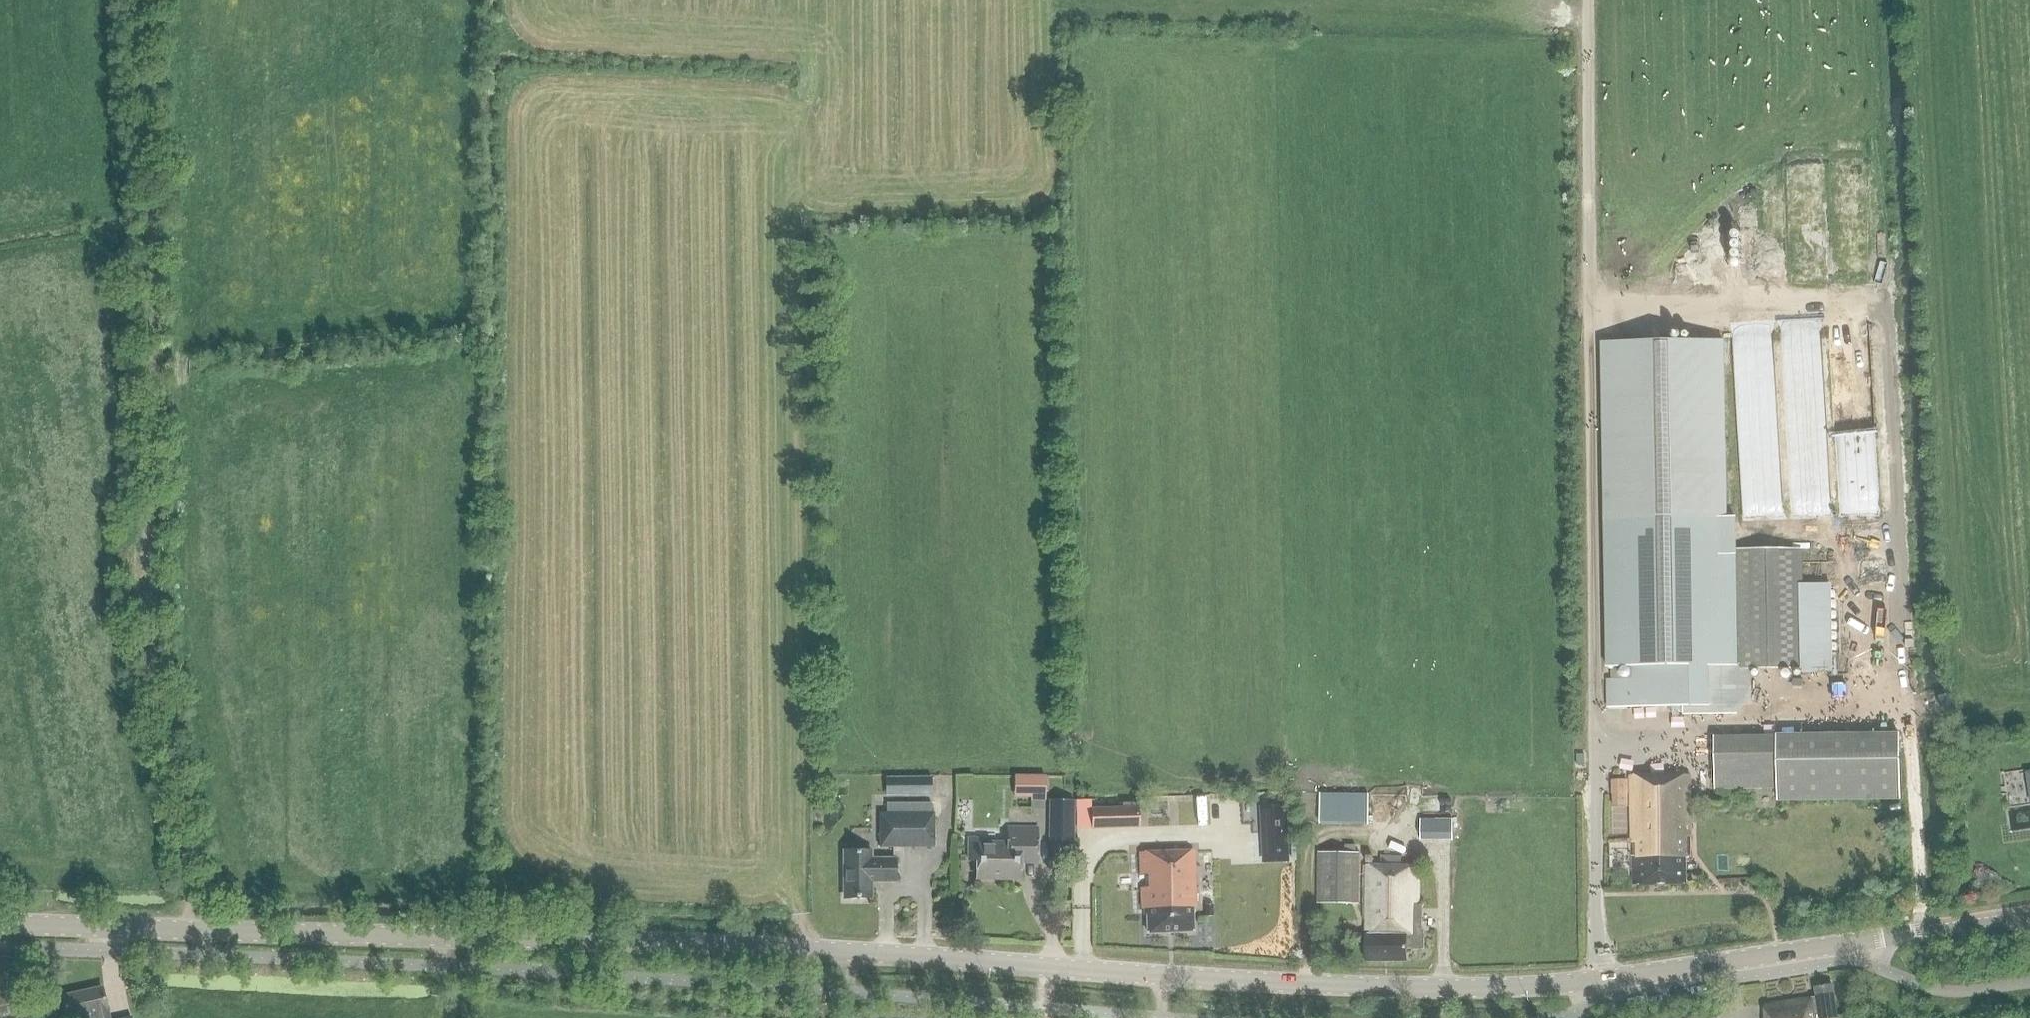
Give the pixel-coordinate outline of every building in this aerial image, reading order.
[(1612,669),(1612,678),(1607,678),(1608,705),(1682,704),(1682,712),(1736,711),(1750,696),(1750,666),(1803,665),(1801,545),(1732,547),(1732,515),(1724,515),(1721,338),(1600,341),(1607,669),(1612,669)] [(1852,469),(1852,483),(1873,482),(1872,468),(1852,469)] [(1777,735),(1714,737),(1715,789),(1778,788),(1778,799),(1900,798),(1899,733),(1777,735)] [(1046,775),(1031,775),(1031,800),(1046,800),(1046,775)] [(1688,775),(1631,776),(1632,884),(1684,883),(1684,857),(1689,857),(1688,775)] [(1616,794),(1612,794),(1612,807),(1628,806),(1627,779),(1616,779),(1616,794)] [(1320,793),(1319,824),(1368,825),(1368,794),(1320,793)] [(1074,801),(1050,800),(1049,840),(1073,841),(1074,801)] [(1266,862),(1289,861),(1288,833),(1287,805),(1263,806),(1264,835),(1266,862)] [(1091,809),(1092,829),(1139,827),(1139,807),(1107,808),(1091,809)] [(933,814),(879,814),(879,848),(933,848),(933,814)] [(1419,819),(1419,839),(1451,840),(1451,819),(1419,819)] [(975,862),(975,880),(1017,880),(1017,863),(1034,863),(1034,828),(1007,828),(1006,845),(967,845),(967,861),(975,862)] [(845,882),(844,898),(867,899),(867,884),(872,879),(875,882),(894,882),(894,859),(870,859),(870,851),(842,851),(842,882),(845,882)] [(1194,851),(1140,853),(1141,874),(1148,874),(1149,888),(1141,888),(1142,908),(1147,908),(1148,933),(1193,931),(1192,906),(1196,906),(1194,851)] [(1344,851),(1316,851),(1315,902),(1356,903),(1357,851),(1356,851),(1344,851)] [(1417,867),(1361,866),(1361,919),(1365,919),(1364,959),(1407,960),(1407,949),(1422,949),(1423,934),(1420,934),(1420,905),(1416,905),(1417,867)] [(1816,996),(1763,1004),(1765,1017),(1828,1017),(1837,1017),(1832,984),(1814,987),(1816,996)] [(101,989),(60,998),(65,1017),(108,1017),(101,989)]
